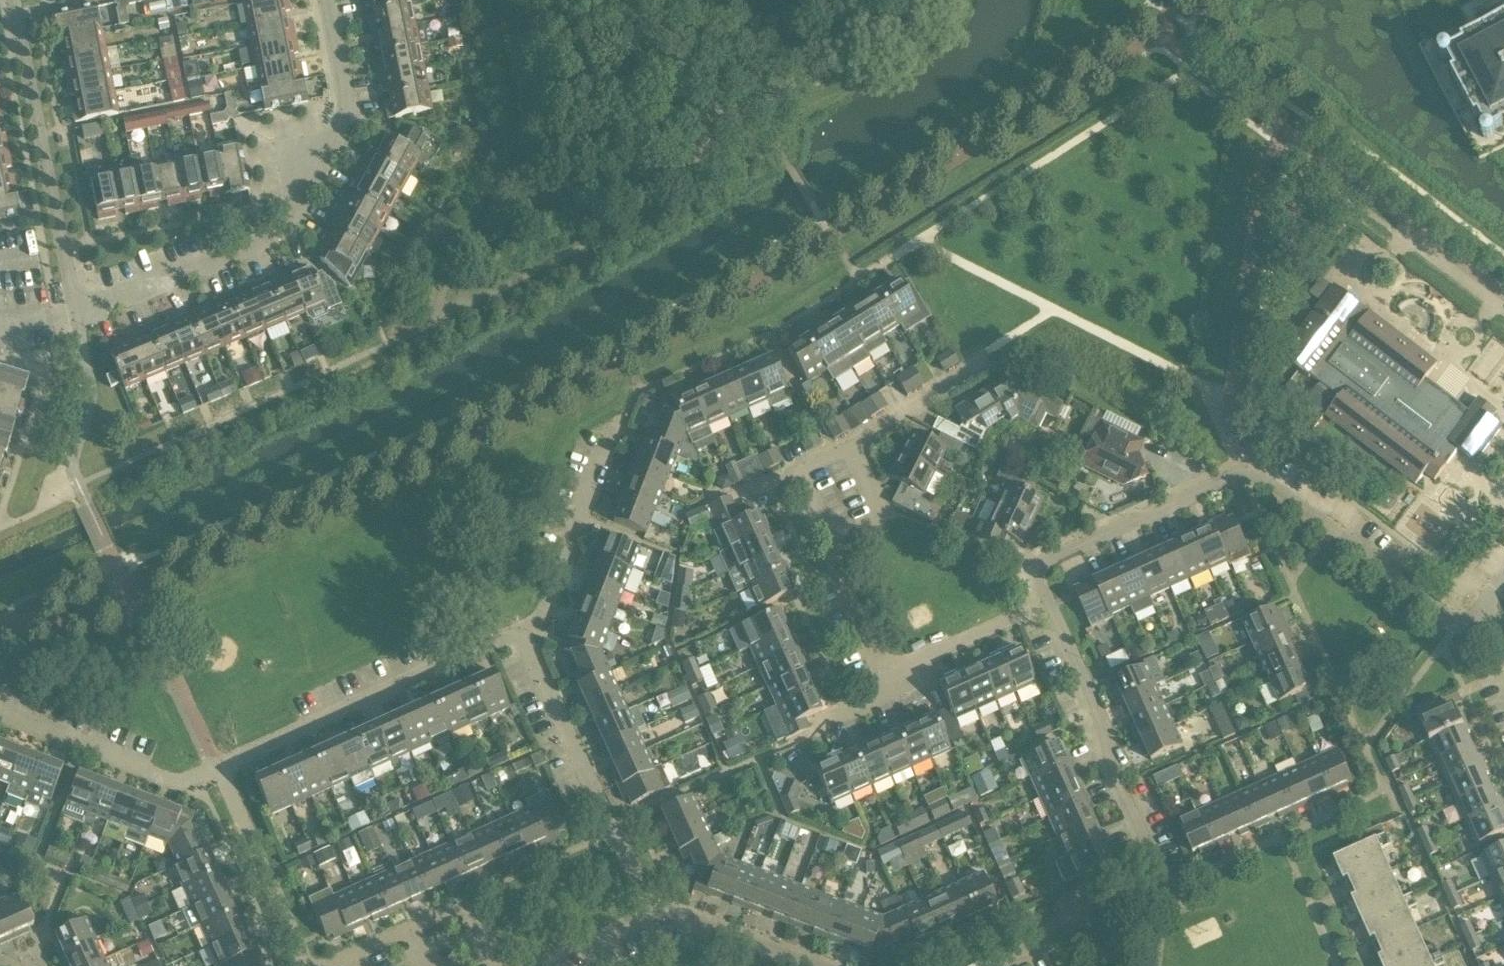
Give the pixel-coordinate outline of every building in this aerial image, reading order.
[(149,3),(151,14),(167,11),(164,0),(149,3)] [(186,0),(164,0),(167,11),(167,12),(188,8),(186,0)] [(285,17),(284,12),(290,11),(287,0),(254,0),(243,2),(247,24),(285,17)] [(410,0),(365,0),(367,7),(373,6),(374,11),(411,3),(410,0)] [(1465,21),(1427,41),(1419,45),(1480,160),(1502,148),(1503,147),(1503,0),(1465,21)] [(411,3),(374,11),(375,16),(369,17),(372,33),(415,24),(411,3)] [(119,25),(129,23),(126,10),(119,5),(116,9),(119,25)] [(80,33),(102,29),(97,6),(75,10),(80,33)] [(80,33),(75,10),(54,14),(58,38),(80,33)] [(286,22),(285,17),(247,24),(252,46),(295,37),(292,21),(286,22)] [(158,20),(160,30),(169,28),(167,18),(158,20)] [(184,22),(174,24),(177,37),(187,35),(184,22)] [(415,24),(372,33),(375,49),(381,48),(382,53),(419,45),(415,24)] [(102,29),(80,33),(58,38),(61,53),(67,51),(68,57),(106,50),(102,29)] [(458,30),(448,32),(450,39),(459,37),(458,30)] [(172,36),(159,39),(161,49),(174,46),(172,36)] [(189,36),(177,38),(180,53),(192,51),(189,36)] [(295,37),(252,46),(256,67),(293,59),(292,54),(298,53),(295,37)] [(450,39),(449,40),(450,48),(462,46),(460,37),(459,37),(450,39)] [(419,45),(382,53),(383,58),(377,59),(381,76),(424,67),(419,45)] [(106,50),(68,57),(69,61),(63,63),(67,80),(110,71),(106,50)] [(177,58),(164,60),(163,60),(167,81),(168,81),(181,79),(177,58)] [(293,59),(256,67),(259,80),(246,82),(248,90),(260,88),(282,84),(303,80),(300,63),(294,64),(293,59)] [(186,80),(200,76),(196,61),(182,64),(186,80)] [(424,67),(381,76),(384,92),(390,90),(391,95),(428,88),(424,67)] [(110,71),(67,80),(70,95),(76,94),(77,99),(114,92),(110,71)] [(181,79),(168,82),(172,103),(185,101),(181,79)] [(186,83),(190,100),(204,97),(200,80),(186,83)] [(308,102),(303,80),(282,84),(286,106),(308,102)] [(282,84),(260,88),(265,110),(286,106),(282,84)] [(428,88),(391,95),(392,100),(386,102),(389,119),(432,110),(428,88)] [(114,92),(77,99),(78,104),(72,105),(75,122),(118,114),(114,92)] [(234,113),(237,108),(234,92),(225,94),(227,108),(234,113)] [(202,104),(188,106),(190,116),(204,114),(202,104)] [(188,106),(175,109),(177,119),(190,116),(188,106)] [(159,112),(145,115),(148,129),(162,126),(159,112)] [(228,122),(231,117),(224,113),(211,115),(213,125),(228,122)] [(145,115),(131,118),(134,132),(148,129),(145,115)] [(98,124),(82,127),(85,140),(101,136),(98,124)] [(459,125),(456,137),(472,143),(476,130),(459,125)] [(379,153),(377,158),(410,176),(417,164),(421,165),(424,165),(428,164),(432,162),(434,159),(445,139),(406,130),(398,144),(383,135),(374,151),(379,153)] [(241,146),(218,151),(222,172),(245,168),(241,146)] [(182,148),(175,150),(176,159),(185,202),(201,199),(199,193),(205,192),(198,155),(184,158),(182,148)] [(8,151),(0,153),(0,175),(6,174),(5,169),(11,168),(8,151)] [(218,151),(198,155),(205,192),(210,191),(211,197),(227,194),(222,172),(218,151)] [(132,168),(134,168),(143,211),(158,208),(157,202),(163,201),(155,163),(142,166),(140,155),(130,157),(132,168)] [(410,176),(377,158),(374,162),(369,159),(361,174),(400,195),(410,176)] [(185,202),(176,159),(155,163),(163,201),(167,200),(168,206),(185,202)] [(143,211),(134,168),(132,168),(113,172),(120,209),(125,208),(126,214),(143,211)] [(245,168),(222,172),(227,194),(249,189),(245,168)] [(120,209),(113,172),(90,176),(99,219),(116,216),(115,210),(120,209)] [(0,175),(0,197),(16,194),(13,178),(7,179),(6,174),(0,175)] [(400,195),(361,174),(353,188),(359,191),(356,196),(389,214),(400,195)] [(0,197),(0,220),(21,216),(16,194),(0,197)] [(389,214),(356,196),(354,200),(349,197),(341,212),(359,221),(379,233),(389,214)] [(359,221),(341,212),(333,226),(338,229),(335,234),(369,252),(379,233),(359,221)] [(426,234),(432,224),(424,220),(419,230),(426,234)] [(369,252),(335,234),(333,238),(328,235),(319,251),(325,254),(320,261),(349,288),(369,252)] [(403,246),(415,253),(418,247),(406,241),(403,246)] [(403,246),(401,252),(412,258),(415,253),(403,246)] [(303,266),(289,272),(302,305),(305,312),(308,319),(313,322),(328,315),(328,310),(327,309),(341,303),(332,282),(321,271),(314,274),(312,270),(306,272),(305,271),(303,266)] [(275,283),(271,285),(286,320),(305,312),(302,305),(289,272),(273,279),(275,283)] [(884,283),(877,287),(900,325),(900,326),(904,333),(930,317),(907,280),(901,283),(899,280),(886,287),(884,283)] [(235,300),(231,302),(245,337),(265,328),(249,288),(248,288),(245,282),(238,285),(240,291),(233,294),(235,300)] [(263,282),(249,288),(265,328),(270,340),(287,334),(282,321),(286,320),(271,285),(265,287),(263,282)] [(1438,364),(1335,286),(1322,304),(1281,357),(1289,363),(1299,371),(1310,379),(1311,377),(1340,398),(1326,416),(1417,485),(1426,474),(1436,481),(1455,456),(1452,454),(1457,448),(1477,463),(1503,428),(1492,419),(1497,412),(1480,399),(1470,412),(1434,385),(1431,388),(1424,383),(1438,364)] [(864,301),(861,303),(882,336),(900,326),(900,325),(877,287),(862,297),(864,301)] [(196,318),(191,320),(204,354),(225,345),(208,304),(206,298),(198,301),(200,308),(193,311),(196,318)] [(223,298),(208,304),(225,345),(245,337),(231,302),(225,304),(223,298)] [(854,302),(847,306),(841,310),(862,345),(869,355),(886,344),(881,337),(882,336),(861,303),(856,306),(854,302)] [(826,319),(829,323),(824,326),(852,370),(871,358),(869,355),(862,345),(841,310),(826,319)] [(183,317),(168,323),(184,362),(204,354),(191,320),(186,322),(183,317)] [(155,335),(151,337),(165,370),(184,362),(168,323),(153,330),(155,335)] [(817,325),(804,333),(825,366),(827,370),(827,371),(834,382),(852,370),(824,326),(819,329),(817,325)] [(790,342),(792,346),(787,349),(807,383),(827,371),(827,370),(825,366),(804,333),(790,342)] [(143,334),(129,340),(138,361),(145,378),(165,370),(151,337),(146,339),(143,334)] [(115,352),(110,354),(117,371),(117,372),(122,384),(124,387),(145,378),(138,361),(129,340),(113,346),(115,352)] [(313,349),(300,355),(304,363),(317,358),(313,349)] [(299,351),(285,356),(290,369),(294,367),(295,367),(303,363),(304,363),(300,355),(299,351)] [(944,372),(957,364),(949,352),(936,360),(944,372)] [(763,354),(749,361),(767,401),(771,409),(791,399),(788,392),(772,356),(765,359),(763,354)] [(767,401),(749,361),(741,364),(743,368),(732,373),(748,410),(767,401)] [(257,366),(242,373),(247,386),(263,380),(260,373),(259,371),(257,366)] [(913,369),(906,374),(916,390),(924,385),(913,369)] [(10,441),(18,416),(22,417),(25,407),(21,406),(28,380),(0,371),(0,438),(10,441)] [(117,372),(106,377),(111,388),(119,385),(122,384),(117,372)] [(724,372),(710,378),(728,418),(748,410),(732,373),(726,376),(724,372)] [(906,374),(905,374),(897,380),(907,396),(916,390),(906,374)] [(697,389),(692,391),(708,427),(728,418),(710,378),(695,384),(697,389)] [(232,379),(217,385),(222,397),(237,391),(232,379)] [(962,423),(953,440),(962,444),(975,451),(986,430),(1006,417),(1010,423),(1017,418),(1038,429),(1045,413),(1062,422),(1070,407),(1015,380),(993,393),(989,387),(954,409),(962,423)] [(1318,386),(1310,396),(1291,381),(1270,410),(1285,422),(1308,439),(1337,400),(1318,386)] [(217,385),(204,391),(208,402),(222,397),(217,385)] [(678,392),(671,395),(687,432),(686,434),(687,437),(688,437),(692,445),(712,437),(708,427),(706,422),(692,391),(686,394),(684,389),(678,392)] [(870,399),(879,413),(887,408),(879,394),(870,399)] [(192,395),(178,401),(183,413),(197,407),(192,395)] [(687,432),(671,395),(657,401),(663,413),(656,432),(649,430),(646,438),(678,450),(685,433),(686,434),(687,432)] [(879,413),(870,399),(862,405),(870,419),(879,413)] [(842,416),(825,426),(833,441),(851,431),(842,416)] [(1085,433),(1094,437),(1081,465),(1100,475),(1103,469),(1116,476),(1113,481),(1122,485),(1146,478),(1138,454),(1132,455),(1130,450),(1135,439),(1093,418),(1085,433)] [(148,420),(139,424),(142,431),(151,427),(148,420)] [(913,432),(902,454),(933,470),(945,449),(958,455),(962,444),(953,440),(940,433),(935,443),(913,432)] [(800,440),(805,452),(820,446),(814,433),(800,440)] [(0,438),(0,476),(4,477),(7,467),(3,466),(10,441),(0,438)] [(638,444),(633,459),(669,473),(678,450),(646,438),(643,445),(638,444)] [(776,448),(767,453),(774,468),(783,463),(776,448)] [(774,468),(767,453),(757,457),(765,472),(774,468)] [(933,470),(902,454),(890,477),(904,484),(902,488),(899,487),(892,503),(933,522),(937,514),(929,510),(931,508),(916,500),(933,470)] [(669,473),(633,459),(627,473),(631,475),(629,480),(662,493),(669,473)] [(734,462),(725,466),(729,474),(734,486),(743,482),(734,462)] [(997,504),(1032,520),(1042,499),(1019,488),(1024,478),(1001,467),(996,479),(1006,484),(997,504)] [(729,474),(717,480),(722,492),(734,486),(729,474)] [(623,484),(617,499),(654,513),(662,493),(629,480),(627,486),(623,484)] [(711,520),(735,509),(730,497),(706,507),(711,520)] [(654,513),(617,499),(611,514),(616,515),(613,522),(646,534),(650,523),(667,530),(671,520),(654,513)] [(1032,520),(997,504),(986,526),(976,521),(969,535),(993,544),(998,532),(1022,544),(1032,520)] [(710,519),(704,507),(685,515),(691,527),(710,519)] [(711,520),(717,531),(714,533),(723,553),(730,550),(743,545),(771,532),(764,517),(759,519),(757,512),(740,520),(735,509),(711,520)] [(955,515),(950,526),(961,531),(966,520),(955,515)] [(1210,523),(1229,563),(1230,567),(1252,557),(1234,517),(1228,520),(1226,516),(1210,523)] [(1229,563),(1210,523),(1204,526),(1206,530),(1192,536),(1209,572),(1229,563)] [(743,545),(730,550),(723,553),(719,555),(728,575),(775,554),(769,541),(774,539),(771,532),(743,545)] [(1209,572),(1192,536),(1182,541),(1180,537),(1171,540),(1190,581),(1209,572)] [(594,557),(631,571),(640,549),(607,537),(605,543),(600,541),(594,557)] [(1166,548),(1154,553),(1171,589),(1190,581),(1171,540),(1164,544),(1166,548)] [(675,557),(666,553),(656,578),(671,584),(675,557)] [(1140,554),(1133,558),(1151,598),(1171,589),(1154,553),(1142,559),(1140,554)] [(780,565),(775,554),(728,575),(736,594),(748,589),(788,571),(785,563),(780,565)] [(594,557),(588,572),(593,574),(591,579),(623,591),(634,596),(642,576),(631,571),(594,557)] [(1136,615),(1155,607),(1151,598),(1133,558),(1125,561),(1127,566),(1116,571),(1132,607),(1136,615)] [(678,571),(677,586),(691,588),(693,573),(678,571)] [(791,578),(788,571),(748,589),(757,609),(793,593),(787,580),(791,578)] [(1101,572),(1094,575),(1113,616),(1132,607),(1116,571),(1103,576),(1101,572)] [(1113,616),(1094,575),(1079,582),(1081,586),(1074,589),(1092,629),(1114,619),(1113,616)] [(623,591),(591,579),(589,584),(585,582),(579,597),(616,611),(623,591)] [(676,587),(673,610),(686,612),(689,588),(676,587)] [(656,604),(668,609),(670,596),(661,592),(656,604)] [(616,611),(579,597),(573,611),(578,613),(576,619),(608,631),(616,611)] [(1240,598),(1226,604),(1232,618),(1246,612),(1240,598)] [(1226,604),(1220,607),(1227,621),(1232,619),(1232,618),(1226,604)] [(1253,643),(1289,627),(1282,613),(1278,614),(1275,608),(1243,622),(1253,643)] [(780,609),(740,627),(730,631),(739,653),(749,648),(786,632),(785,630),(780,619),(784,617),(780,609)] [(673,610),(670,635),(683,636),(686,612),(673,610)] [(665,628),(668,618),(654,614),(651,624),(665,628)] [(1205,614),(1197,618),(1201,626),(1208,622),(1205,614)] [(608,631),(576,619),(573,624),(569,622),(563,637),(600,652),(608,631)] [(665,629),(656,627),(650,643),(652,645),(664,639),(665,629)] [(1289,627),(1253,643),(1262,663),(1293,649),(1291,643),(1295,641),(1289,627)] [(749,648),(758,668),(799,650),(789,628),(785,630),(786,632),(749,648)] [(1171,646),(1182,641),(1178,631),(1167,636),(1171,646)] [(600,652),(563,637),(558,650),(571,655),(579,673),(573,676),(580,691),(575,693),(582,708),(618,691),(600,652)] [(1215,644),(1202,650),(1207,659),(1219,654),(1215,644)] [(1108,645),(1098,650),(1102,660),(1113,655),(1108,645)] [(1140,659),(1152,654),(1147,645),(1136,650),(1140,659)] [(668,647),(659,651),(663,662),(673,658),(668,647)] [(1011,647),(1005,650),(997,653),(1015,694),(1036,684),(1020,648),(1013,651),(1011,647)] [(1296,654),(1293,649),(1262,663),(1270,682),(1306,666),(1300,652),(1296,654)] [(758,668),(767,687),(803,671),(801,666),(805,664),(799,650),(758,668)] [(1204,665),(1199,652),(1191,656),(1196,668),(1204,665)] [(1015,694),(997,653),(989,657),(991,661),(979,666),(995,703),(1015,694)] [(1144,663),(1146,666),(1115,680),(1118,686),(1114,688),(1120,702),(1156,686),(1156,687),(1166,683),(1154,658),(1144,663)] [(686,676),(699,670),(694,659),(681,665),(686,676)] [(1209,672),(1214,684),(1215,683),(1215,682),(1225,678),(1219,665),(1209,670),(1210,671),(1209,672)] [(995,703),(979,666),(967,672),(965,667),(958,671),(975,712),(995,703)] [(1306,666),(1270,682),(1280,703),(1296,696),(1307,691),(1311,689),(1309,683),(1313,681),(1306,666)] [(699,670),(686,676),(691,687),(704,682),(699,670)] [(803,671),(767,687),(776,707),(816,689),(810,674),(805,676),(803,671)] [(938,713),(952,744),(963,738),(955,721),(975,712),(958,671),(942,678),(944,682),(939,685),(949,708),(938,713)] [(471,677),(489,718),(510,709),(493,672),(480,678),(478,674),(471,677)] [(1205,688),(1214,684),(1209,672),(1200,676),(1205,688)] [(458,688),(453,691),(469,727),(489,718),(471,677),(456,684),(458,688)] [(1223,680),(1214,684),(1220,696),(1229,692),(1223,680)] [(1220,696),(1214,684),(1208,688),(1213,700),(1220,696)] [(677,690),(666,695),(672,708),(683,703),(692,699),(686,686),(677,690)] [(1165,706),(1156,687),(1156,686),(1120,702),(1127,717),(1131,715),(1133,720),(1165,706)] [(776,707),(763,712),(764,714),(767,712),(779,740),(776,741),(777,743),(777,742),(785,739),(786,740),(810,730),(805,719),(821,711),(815,698),(820,696),(816,689),(776,707)] [(469,727),(453,691),(441,696),(439,692),(431,695),(449,736),(469,727)] [(627,712),(618,691),(582,708),(588,722),(593,720),(595,726),(627,712)] [(696,699),(704,717),(718,710),(717,708),(725,705),(719,691),(710,694),(710,693),(696,699)] [(1307,691),(1296,696),(1300,705),(1311,700),(1307,691)] [(419,706),(413,709),(429,745),(435,742),(438,747),(449,742),(447,736),(449,736),(431,695),(417,702),(419,706)] [(1430,741),(1467,725),(1463,716),(1460,717),(1454,704),(1443,709),(1438,698),(1415,709),(1430,741)] [(685,723),(700,717),(695,705),(680,711),(685,723)] [(1165,706),(1133,720),(1136,726),(1131,728),(1138,742),(1174,726),(1165,706)] [(1212,712),(1224,741),(1236,736),(1224,707),(1212,712)] [(636,731),(645,727),(636,708),(627,712),(595,726),(597,731),(593,733),(600,747),(636,731)] [(399,709),(392,713),(410,754),(429,745),(413,709),(401,714),(399,709)] [(919,722),(914,724),(930,760),(951,751),(933,710),(917,718),(919,722)] [(373,726),(390,762),(394,769),(401,766),(398,759),(410,754),(392,713),(379,719),(381,723),(373,726)] [(1289,717),(1278,722),(1283,732),(1294,727),(1289,717)] [(1242,719),(1235,722),(1240,733),(1251,728),(1248,722),(1242,719)] [(907,722),(892,729),(911,769),(930,760),(914,724),(909,727),(907,722)] [(1037,740),(1051,734),(1046,723),(1032,730),(1037,740)] [(1282,737),(1275,723),(1264,728),(1271,742),(1282,737)] [(1467,725),(1430,741),(1439,762),(1473,747),(1467,735),(1471,733),(1467,725)] [(359,727),(352,731),(370,771),(390,762),(373,726),(361,732),(359,727)] [(1183,747),(1174,726),(1138,742),(1145,757),(1149,755),(1152,761),(1183,747)] [(875,742),(891,778),(911,769),(892,729),(878,735),(880,740),(875,742)] [(370,771),(352,731),(344,734),(346,739),(334,744),(350,780),(351,780),(355,789),(374,780),(370,771)] [(636,731),(600,747),(606,762),(610,760),(613,765),(644,750),(636,731)] [(722,744),(731,761),(748,753),(739,735),(722,744)] [(867,740),(853,746),(861,764),(871,787),(891,778),(875,742),(869,744),(867,740)] [(10,786),(11,783),(23,754),(17,751),(19,747),(3,741),(0,749),(0,782),(10,786)] [(1030,779),(1070,761),(1067,753),(1063,755),(1057,742),(1021,758),(1030,779)] [(350,780),(334,744),(322,749),(320,745),(312,749),(330,789),(350,780)] [(861,764),(853,746),(845,750),(847,754),(835,760),(852,796),(871,787),(861,764)] [(1473,747),(1439,762),(1448,783),(1486,766),(1482,757),(1478,759),(1473,747)] [(307,756),(294,762),(306,789),(310,798),(330,789),(312,749),(305,752),(307,756)] [(1318,759),(1334,795),(1348,788),(1346,784),(1353,781),(1339,749),(1318,759)] [(644,750),(613,765),(615,770),(611,772),(617,787),(653,770),(653,769),(644,750)] [(999,763),(1010,758),(1006,750),(995,754),(999,763)] [(11,783),(10,786),(6,795),(26,803),(29,794),(30,794),(45,757),(29,751),(28,756),(23,754),(11,783)] [(510,761),(505,752),(485,762),(490,770),(510,761)] [(530,758),(534,767),(535,769),(546,764),(541,753),(530,758)] [(1395,757),(1400,767),(1408,763),(1404,753),(1395,757)] [(29,794),(26,803),(38,807),(42,799),(51,802),(63,770),(57,767),(59,763),(45,757),(30,794),(29,794)] [(1387,760),(1393,773),(1401,770),(1395,757),(1387,760)] [(534,767),(530,758),(512,765),(516,775),(534,767)] [(852,796),(835,760),(830,762),(828,758),(813,765),(831,805),(852,796)] [(1334,795),(1318,759),(1298,767),(1313,799),(1318,797),(1319,801),(1334,795)] [(289,764),(287,760),(273,766),(286,795),(291,807),(310,798),(306,789),(294,762),(289,764)] [(1070,761),(1030,779),(1039,799),(1075,782),(1070,770),(1074,768),(1070,761)] [(518,777),(516,775),(512,765),(505,769),(510,781),(518,777)] [(286,795),(273,766),(265,770),(267,774),(254,780),(270,816),(291,807),(286,795)] [(661,766),(653,769),(653,770),(617,787),(624,801),(628,799),(631,805),(671,788),(661,766)] [(1179,766),(1155,777),(1160,788),(1184,777),(1179,766)] [(1486,766),(1448,783),(1458,804),(1492,788),(1486,776),(1489,775),(1486,766)] [(482,767),(468,773),(470,779),(484,773),(482,767)] [(1298,767),(1278,776),(1295,812),(1309,806),(1307,802),(1313,799),(1298,767)] [(451,789),(470,780),(465,770),(446,778),(451,789)] [(985,771),(972,777),(980,796),(993,790),(985,771)] [(78,774),(62,817),(83,825),(87,815),(89,810),(101,778),(86,772),(84,776),(78,774)] [(743,787),(755,782),(752,773),(739,779),(743,787)] [(774,773),(771,779),(775,787),(780,799),(788,780),(774,773)] [(1295,812),(1278,776),(1259,785),(1273,817),(1279,814),(1281,819),(1295,812)] [(87,815),(88,815),(84,826),(92,830),(97,818),(107,823),(109,818),(119,790),(114,788),(116,783),(101,778),(89,810),(87,815)] [(801,785),(789,780),(781,799),(789,817),(801,811),(795,798),(801,785)] [(1075,782),(1039,799),(1048,818),(1088,800),(1085,792),(1080,794),(1075,782)] [(424,785),(411,790),(418,803),(430,797),(424,785)] [(1259,785),(1239,794),(1255,830),(1270,824),(1268,819),(1273,817),(1259,785)] [(465,786),(452,791),(459,806),(471,800),(465,786)] [(1405,802),(1414,798),(1408,786),(1400,790),(1405,802)] [(109,818),(107,823),(127,830),(131,821),(142,793),(127,787),(125,792),(119,790),(109,818)] [(954,812),(979,800),(972,787),(948,799),(954,812)] [(1458,804),(1467,824),(1503,808),(1503,807),(1500,799),(1497,800),(1492,788),(1458,804)] [(530,808),(546,844),(560,838),(558,834),(565,831),(547,791),(525,801),(528,809),(530,808)] [(127,830),(128,830),(124,839),(144,847),(147,838),(160,805),(154,803),(156,799),(142,793),(131,821),(127,830)] [(1239,794),(1219,803),(1233,835),(1239,832),(1241,837),(1255,830),(1239,794)] [(665,833),(701,817),(692,796),(660,810),(663,816),(658,818),(665,833)] [(439,797),(432,801),(437,812),(444,808),(439,797)] [(1420,811),(1414,798),(1405,802),(1411,815),(1420,811)] [(934,821),(951,814),(944,799),(928,806),(934,821)] [(1092,808),(1088,800),(1048,818),(1057,838),(1093,822),(1087,810),(1092,808)] [(398,801),(386,806),(390,814),(402,809),(398,801)] [(160,805),(147,838),(168,846),(182,809),(167,803),(165,807),(160,805)] [(1219,803),(1199,812),(1215,848),(1230,841),(1228,837),(1233,835),(1219,803)] [(382,818),(390,814),(386,806),(378,810),(382,818)] [(413,810),(418,822),(425,818),(420,807),(413,810)] [(907,814),(914,831),(930,824),(922,807),(907,814)] [(530,808),(528,809),(510,817),(524,849),(529,847),(531,851),(546,844),(530,808)] [(1467,824),(1477,846),(1503,834),(1503,808),(1467,824)] [(182,809),(168,846),(169,848),(173,857),(177,865),(178,866),(209,853),(204,842),(197,845),(190,826),(195,814),(182,809)] [(989,821),(984,809),(974,813),(979,825),(989,821)] [(347,820),(353,832),(371,824),(365,812),(347,820)] [(1215,848),(1199,812),(1179,821),(1193,853),(1199,850),(1201,855),(1215,848)] [(943,839),(972,827),(966,813),(937,826),(943,839)] [(914,831),(907,814),(892,821),(900,838),(914,831)] [(394,819),(398,828),(407,824),(403,815),(394,819)] [(524,849),(510,817),(490,826),(507,862),(521,856),(519,851),(524,849)] [(701,817),(665,833),(671,847),(676,845),(679,853),(711,839),(701,817)] [(771,818),(755,824),(757,828),(772,822),(771,818)] [(862,842),(865,834),(859,820),(845,826),(842,834),(862,842)] [(383,824),(387,833),(395,829),(391,821),(383,824)] [(1098,834),(1093,822),(1057,838),(1065,858),(1106,840),(1102,832),(1098,834)] [(1383,825),(1353,838),(1357,847),(1387,834),(1383,825)] [(507,862),(490,826),(470,835),(485,867),(490,865),(492,869),(507,862)] [(924,849),(942,841),(935,826),(916,835),(922,849),(924,849)] [(1424,844),(1433,840),(1427,827),(1418,831),(1424,844)] [(364,850),(380,843),(373,828),(357,835),(364,850)] [(881,846),(896,839),(890,828),(881,832),(878,841),(881,846)] [(995,830),(983,836),(988,847),(996,843),(1000,841),(995,830)] [(713,836),(718,847),(731,842),(726,831),(713,836)] [(1,844),(10,848),(14,837),(0,832),(0,844),(1,844)] [(325,832),(313,837),(319,849),(330,843),(325,832)] [(19,834),(13,849),(31,856),(37,841),(19,834)] [(1357,847),(1335,858),(1344,879),(1361,872),(1362,876),(1346,884),(1348,888),(1364,881),(1391,869),(1382,849),(1392,845),(1387,834),(1357,847)] [(470,835),(451,844),(467,880),(482,874),(480,869),(485,867),(470,835)] [(924,849),(922,849),(916,835),(897,843),(907,867),(927,857),(924,849)] [(306,839),(294,844),(299,856),(311,851),(306,839)] [(711,839),(679,853),(683,861),(689,858),(697,877),(693,889),(707,895),(721,858),(719,857),(711,839)] [(337,845),(341,854),(352,849),(348,840),(337,845)] [(829,840),(824,853),(833,857),(838,843),(829,840)] [(1106,840),(1065,858),(1055,863),(1064,884),(1111,862),(1105,849),(1109,847),(1106,840)] [(1433,840),(1424,844),(1430,856),(1438,853),(1433,840)] [(988,847),(997,865),(1009,860),(1000,841),(996,843),(988,847)] [(467,880),(451,844),(431,853),(445,885),(450,882),(452,887),(467,880)] [(896,844),(877,852),(883,867),(902,858),(896,844)] [(335,859),(329,846),(313,854),(319,867),(335,859)] [(843,855),(846,862),(856,866),(862,851),(847,846),(843,855)] [(1503,872),(1503,846),(1481,856),(1491,878),(1503,872)] [(71,855),(49,847),(45,857),(67,866),(71,855)] [(178,866),(177,865),(172,867),(182,888),(222,870),(218,862),(214,864),(209,853),(178,866)] [(445,885),(431,853),(411,862),(427,898),(442,892),(440,887),(445,885)] [(303,859),(307,868),(317,864),(313,855),(303,859)] [(81,857),(77,870),(87,874),(92,861),(81,857)] [(173,857),(162,862),(166,871),(182,888),(172,867),(177,865),(173,857)] [(740,865),(721,858),(707,895),(720,900),(722,895),(728,898),(740,865)] [(1009,860),(997,865),(1005,884),(1018,878),(1009,860)] [(411,862),(391,871),(406,903),(411,900),(413,905),(427,898),(411,862)] [(874,862),(866,863),(866,875),(874,874),(874,862)] [(760,873),(740,865),(728,898),(733,900),(731,904),(746,910),(760,873)] [(107,886),(110,876),(90,868),(86,878),(107,886)] [(1364,881),(1348,888),(1350,893),(1367,886),(1368,890),(1352,897),(1361,918),(1414,895),(1409,885),(1400,889),(1391,869),(1364,881)] [(225,878),(222,870),(182,888),(191,908),(226,892),(221,880),(225,878)] [(406,903),(391,871),(371,880),(388,916),(402,909),(400,905),(406,903)] [(1491,878),(1501,899),(1503,897),(1503,872),(1491,878)] [(760,873),(746,910),(761,915),(763,911),(768,913),(780,880),(760,873)] [(962,883),(978,919),(992,913),(990,908),(997,905),(982,874),(962,883)] [(110,876),(107,886),(126,893),(130,883),(110,876)] [(1012,900),(1024,894),(1017,879),(1006,884),(1012,900)] [(371,880),(352,889),(366,920),(371,918),(373,922),(388,916),(371,880)] [(780,880),(768,913),(773,915),(772,919),(786,925),(801,888),(780,880)] [(1448,898),(1457,894),(1451,881),(1443,885),(1448,898)] [(962,883),(942,892),(956,924),(961,921),(963,926),(978,919),(962,883)] [(821,896),(801,888),(786,925),(801,931),(803,926),(808,928),(821,896)] [(332,898),(333,897),(330,889),(308,899),(326,939),(332,936),(334,940),(348,934),(332,898)] [(352,889),(333,897),(332,898),(348,934),(363,927),(361,923),(366,920),(352,889)] [(191,908),(180,913),(189,932),(200,928),(240,909),(236,902),(232,904),(226,892),(191,908)] [(942,892),(922,901),(938,937),(953,930),(951,926),(956,924),(942,892)] [(15,939),(29,932),(27,928),(33,925),(19,893),(0,902),(0,906),(15,939)] [(136,909),(148,904),(143,894),(131,899),(136,909)] [(1457,894),(1448,898),(1454,910),(1462,906),(1457,894)] [(1414,895),(1361,918),(1371,939),(1387,932),(1389,936),(1373,943),(1375,948),(1391,941),(1418,929),(1409,909),(1418,905),(1414,895)] [(841,903),(821,896),(808,928),(814,930),(812,935),(827,940),(841,903)] [(125,914),(134,910),(129,897),(119,902),(125,914)] [(880,918),(866,955),(880,961),(885,948),(904,939),(907,946),(916,942),(902,910),(896,897),(880,904),(886,917),(882,919),(880,918)] [(922,901),(902,910),(916,942),(921,940),(923,944),(938,937),(922,901)] [(841,903),(827,940),(842,946),(844,941),(849,944),(861,911),(841,903)] [(153,915),(148,904),(136,909),(140,920),(153,915)] [(0,906),(0,945),(15,939),(0,906)] [(243,917),(240,909),(200,928),(208,947),(244,930),(239,919),(243,917)] [(139,920),(134,910),(125,914),(129,924),(139,920)] [(861,911),(849,944),(854,946),(853,950),(866,955),(880,918),(861,911)] [(102,926),(90,931),(85,920),(53,935),(56,941),(52,943),(58,957),(85,946),(94,941),(94,940),(106,935),(102,926)] [(1467,939),(1475,935),(1470,923),(1461,926),(1467,939)] [(1375,948),(1377,953),(1393,946),(1395,950),(1379,957),(1383,965),(1414,965),(1440,954),(1436,945),(1427,949),(1418,929),(1391,941),(1375,948)] [(208,947),(217,965),(220,965),(258,949),(254,941),(250,943),(244,930),(208,947)] [(1481,948),(1475,935),(1467,939),(1473,952),(1481,948)] [(149,940),(137,945),(142,956),(154,951),(149,940)] [(94,941),(85,946),(58,957),(62,965),(91,965),(103,960),(94,941)] [(260,965),(264,963),(258,949),(220,965),(260,965)] [(1414,965),(1441,965),(1445,964),(1440,954),(1414,965)]
